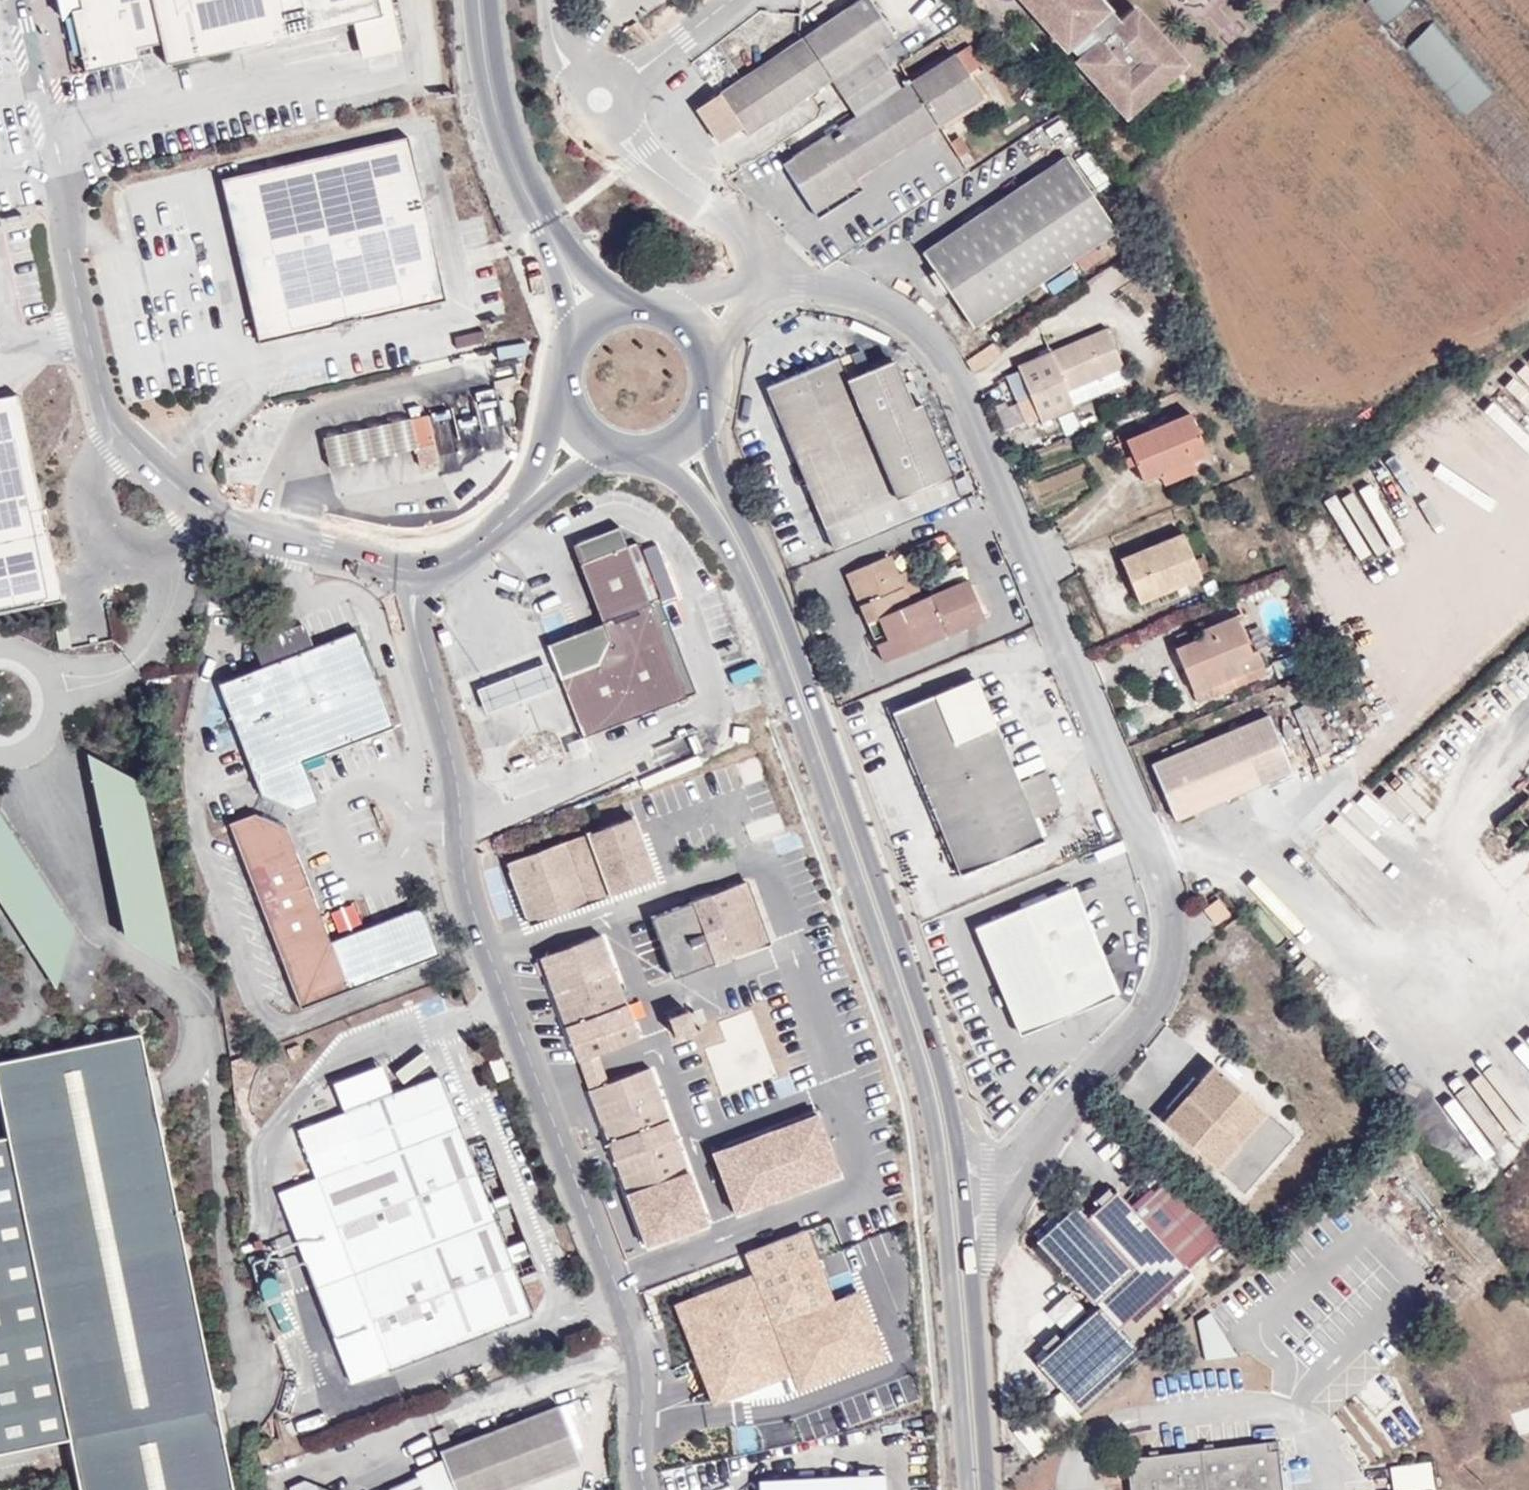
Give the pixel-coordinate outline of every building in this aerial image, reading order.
[(72,12),(82,10),(80,0),(69,0),(72,12)] [(381,16),(354,22),(363,58),(403,49),(392,0),(377,0),(381,16)] [(845,100),(889,70),(876,51),(896,37),(871,0),(860,0),(697,110),(719,143),(741,128),(747,136),(831,80),(845,100)] [(1067,48),(1088,30),(1100,44),(1078,64),(1127,118),(1184,66),(1136,12),(1121,25),(1098,0),(1023,0),(1067,48)] [(1433,21),(1408,43),(1466,108),(1492,85),(1433,21)] [(954,54),(967,74),(981,66),(969,45),(954,54)] [(889,70),(845,100),(856,117),(783,164),(816,218),(860,190),(854,179),(939,125),(981,97),(967,74),(954,54),(947,59),(912,82),(901,89),(889,70)] [(909,77),(912,82),(947,59),(944,55),(909,77)] [(981,97),(939,125),(942,130),(991,98),(988,93),(981,97)] [(949,142),(955,151),(964,144),(959,136),(949,142)] [(409,137),(242,175),(279,339),(446,300),(409,137)] [(964,144),(955,151),(959,158),(969,151),(964,144)] [(1116,231),(1068,156),(924,253),(974,327),(1116,231)] [(279,339),(242,175),(222,181),(259,344),(279,339)] [(1067,391),(1092,380),(1123,367),(1107,328),(1017,366),(1040,422),(1074,407),(1067,391)] [(838,358),(767,388),(835,548),(959,495),(921,404),(912,408),(892,362),(847,381),(838,358)] [(1123,367),(1092,380),(1095,386),(1126,373),(1123,367)] [(19,394),(0,398),(0,540),(47,530),(19,394)] [(1142,483),(1159,475),(1192,461),(1208,454),(1191,412),(1124,440),(1142,483)] [(410,419),(416,448),(434,444),(428,416),(410,419)] [(416,449),(416,448),(410,419),(322,438),(328,469),(416,449)] [(1192,461),(1159,475),(1163,485),(1196,470),(1192,461)] [(585,736),(695,692),(637,542),(627,546),(619,525),(571,544),(601,622),(546,644),(582,737),(575,740),(581,754),(590,750),(585,736)] [(47,530),(0,540),(0,577),(55,565),(47,530)] [(1201,577),(1183,533),(1121,560),(1138,602),(1201,577)] [(910,604),(898,574),(890,555),(846,574),(883,662),(984,619),(968,580),(921,599),(910,604)] [(909,570),(898,574),(910,604),(921,599),(909,570)] [(1204,637),(1175,649),(1198,704),(1267,674),(1256,647),(1250,650),(1236,616),(1201,631),(1204,637)] [(270,631),(275,652),(314,642),(309,621),(270,631)] [(394,727),(357,631),(218,684),(261,795),(295,810),(318,800),(303,762),(394,727)] [(555,686),(546,663),(477,690),(485,714),(555,686)] [(929,796),(1009,762),(975,678),(894,711),(929,796)] [(1292,771),(1269,715),(1151,763),(1174,821),(1292,771)] [(95,761),(126,949),(174,942),(143,753),(95,761)] [(657,770),(660,778),(701,762),(698,754),(657,770)] [(1063,805),(1047,768),(1017,780),(1009,762),(929,796),(962,876),(1042,843),(1032,817),(1063,805)] [(640,776),(643,784),(660,778),(657,770),(640,776)] [(1528,833),(1528,799),(1492,831),(1509,850),(1528,833)] [(75,928),(9,805),(0,810),(0,887),(50,977),(74,964),(59,936),(75,928)] [(299,1008),(439,955),(421,907),(330,941),(287,828),(254,814),(230,823),(299,1008)] [(633,818),(620,822),(626,838),(639,833),(633,818)] [(530,924),(589,902),(587,897),(608,889),(610,895),(655,878),(639,833),(626,838),(620,822),(507,862),(530,924)] [(714,963),(769,944),(747,882),(693,902),(714,963)] [(1114,995),(1070,888),(978,927),(1022,1034),(1114,995)] [(608,889),(587,897),(589,902),(610,895),(608,889)] [(1215,925),(1229,914),(1217,898),(1203,910),(1215,925)] [(578,1061),(597,1053),(639,1038),(602,935),(581,943),(580,941),(559,948),(559,951),(540,958),(578,1061)] [(776,1076),(752,1009),(719,1021),(726,1041),(705,1048),(722,1096),(776,1076)] [(675,1037),(694,1030),(688,1011),(668,1018),(675,1037)] [(1213,1065),(1163,1122),(1217,1169),(1266,1113),(1277,1122),(1291,1106),(1230,1051),(1216,1067),(1213,1065)] [(607,1081),(597,1053),(578,1061),(589,1091),(608,1084),(607,1081)] [(384,1063),(335,1081),(346,1112),(396,1094),(384,1063)] [(630,1073),(607,1081),(608,1084),(589,1091),(627,1194),(689,1170),(651,1068),(631,1075),(630,1073)] [(318,1176),(460,1123),(442,1078),(396,1094),(346,1112),(300,1128),(318,1176)] [(821,1109),(714,1150),(738,1214),(845,1177),(821,1109)] [(533,1315),(460,1123),(318,1176),(279,1191),(352,1383),(533,1315)] [(627,1194),(649,1248),(711,1224),(689,1170),(627,1194)] [(1142,1187),(1149,1195),(1164,1181),(1157,1173),(1142,1187)] [(1149,1195),(1134,1209),(1186,1265),(1224,1229),(1167,1178),(1164,1181),(1149,1195)] [(1102,1204),(1113,1193),(1108,1187),(1096,1199),(1102,1204)] [(1102,1204),(1086,1220),(1131,1268),(1163,1303),(1176,1292),(1167,1283),(1186,1265),(1134,1209),(1116,1191),(1113,1193),(1102,1204)] [(1035,1243),(1092,1305),(1095,1301),(1106,1291),(1131,1268),(1086,1220),(1074,1207),(1064,1216),(1038,1241),(1035,1243)] [(1033,1235),(1038,1241),(1064,1216),(1059,1210),(1033,1235)] [(837,1301),(808,1226),(740,1252),(750,1277),(674,1306),(713,1407),(794,1376),(800,1390),(886,1357),(861,1292),(837,1301)] [(1106,1291),(1144,1332),(1163,1315),(1157,1308),(1163,1303),(1131,1268),(1106,1291)] [(1133,1342),(1144,1332),(1106,1291),(1095,1301),(1099,1306),(1133,1342)] [(1132,1343),(1133,1342),(1099,1306),(1060,1342),(1047,1354),(1036,1364),(1072,1404),(1134,1347),(1132,1343)] [(1041,1347),(1047,1354),(1060,1342),(1054,1335),(1041,1347)] [(452,1447),(440,1452),(454,1489),(506,1489),(580,1461),(559,1406),(452,1447)] [(452,1447),(444,1426),(431,1431),(439,1452),(440,1452),(452,1447)] [(1277,1440),(1133,1457),(1127,1465),(1130,1489),(1282,1489),(1277,1440)] [(442,1459),(416,1471),(421,1485),(409,1489),(454,1489),(442,1459)] [(759,1481),(759,1489),(885,1489),(885,1475),(759,1481)] [(323,1489),(305,1481),(290,1489),(324,1489),(323,1489)]
